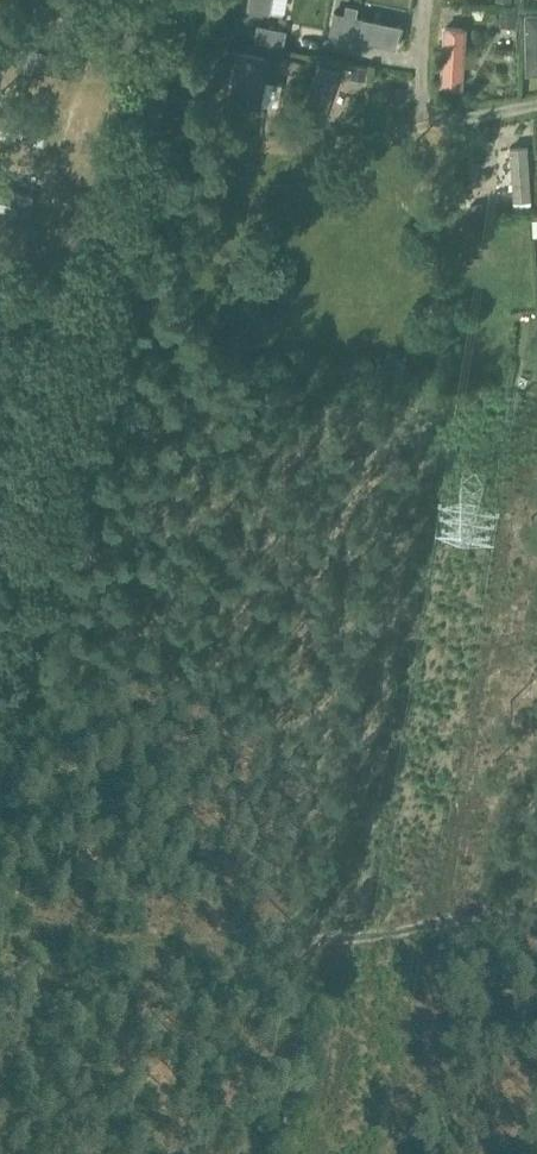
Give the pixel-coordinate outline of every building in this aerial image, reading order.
[(245,8),(267,13),(270,0),(247,0),(245,8)] [(328,34),(398,48),(402,25),(355,16),(357,7),(345,4),(343,13),(332,11),(328,34)] [(518,11),(500,11),(500,24),(518,24),(518,11)] [(524,76),(536,76),(536,12),(524,12),(524,76)] [(443,26),(440,86),(463,87),(466,28),(443,26)] [(255,108),(265,55),(235,49),(225,102),(255,108)] [(290,72),(293,59),(281,56),(277,69),(290,72)] [(317,63),(297,120),(318,127),(338,71),(317,63)] [(366,65),(354,64),(353,78),(365,79),(366,65)] [(528,146),(511,147),(513,201),(531,200),(528,146)] [(510,160),(498,160),(500,204),(512,204),(510,160)]
